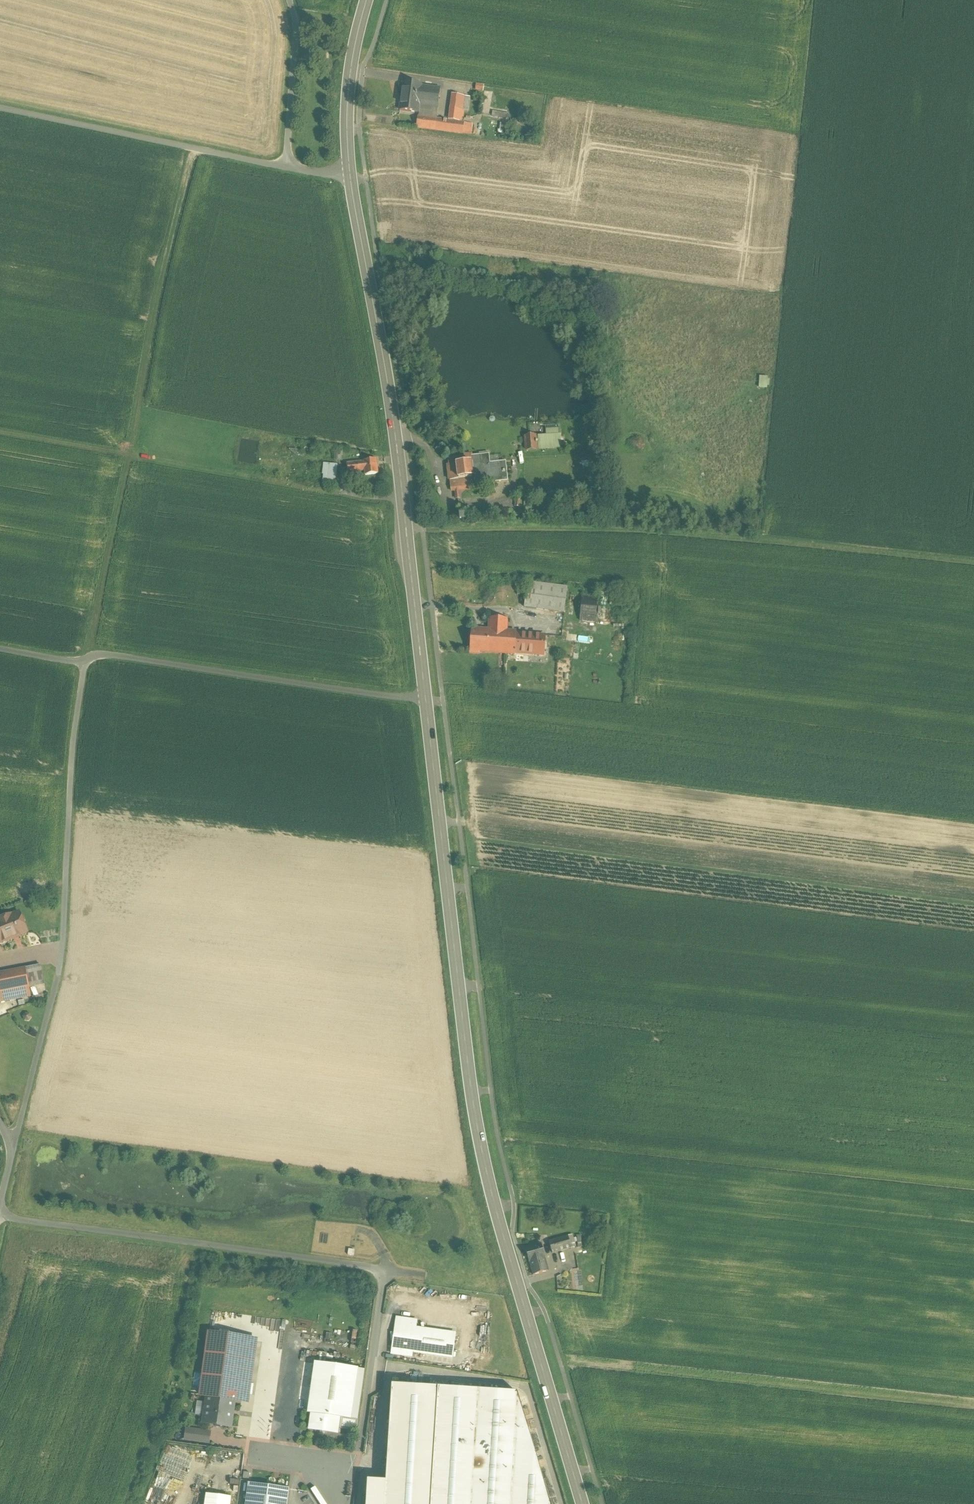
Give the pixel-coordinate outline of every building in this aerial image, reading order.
[(418,85),(401,83),(396,114),(414,116),(416,108),(438,111),(440,95),(417,93),(418,85)] [(446,120),(417,116),(414,131),(472,139),(474,124),(464,123),(467,98),(451,96),(446,120)] [(758,388),(767,388),(767,377),(758,377),(758,388)] [(544,433),(524,437),(524,450),(534,451),(567,449),(566,443),(560,444),(560,427),(544,428),(544,433)] [(340,460),(342,453),(335,451),(333,458),(340,460)] [(488,453),(446,458),(450,498),(458,497),(459,494),(475,493),(475,487),(507,483),(505,462),(489,464),(488,453)] [(373,461),(347,465),(348,475),(361,473),(365,477),(376,476),(373,461)] [(320,483),(335,488),(337,466),(323,466),(320,483)] [(567,587),(525,582),(521,611),(564,617),(567,587)] [(597,602),(579,601),(577,623),(595,625),(597,602)] [(484,629),(470,628),(468,653),(542,657),(543,634),(512,632),(512,618),(485,616),(484,629)] [(0,916),(0,943),(26,932),(17,909),(0,916)] [(0,973),(0,1005),(31,999),(24,968),(0,973)] [(572,1235),(549,1242),(552,1253),(575,1247),(572,1235)] [(533,1275),(548,1271),(545,1259),(541,1244),(525,1248),(529,1263),(533,1275)] [(417,1322),(395,1319),(390,1356),(412,1359),(413,1355),(453,1360),(455,1334),(416,1328),(417,1322)] [(248,1405),(256,1340),(205,1335),(197,1400),(248,1405)] [(357,1370),(316,1364),(308,1413),(313,1413),(311,1429),(336,1433),(338,1417),(350,1419),(357,1370)] [(518,1393),(390,1386),(387,1487),(366,1485),(365,1503),(551,1503),(518,1393)] [(234,1405),(202,1402),(200,1427),(231,1430),(234,1405)] [(183,1428),(182,1441),(208,1443),(210,1430),(183,1428)] [(246,1485),(243,1503),(288,1503),(290,1491),(246,1485)] [(206,1496),(205,1503),(231,1503),(232,1499),(206,1496)]
